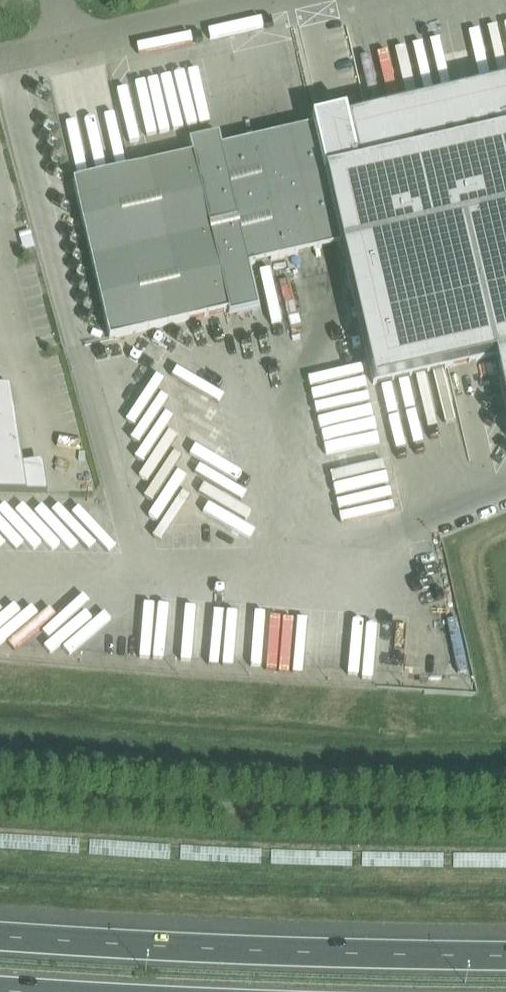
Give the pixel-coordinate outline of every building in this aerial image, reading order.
[(340,61),(338,51),(328,54),(331,64),(340,61)] [(73,182),(109,339),(228,312),(229,316),(259,310),(249,266),(284,258),(340,245),(374,385),(494,357),(505,409),(505,81),(366,114),(347,118),(345,111),(342,112),(343,116),(316,122),(315,118),(312,119),(314,126),(256,140),(221,148),(218,134),(188,141),(192,155),(73,182)] [(27,493),(22,465),(10,387),(0,387),(0,492),(27,493)]
